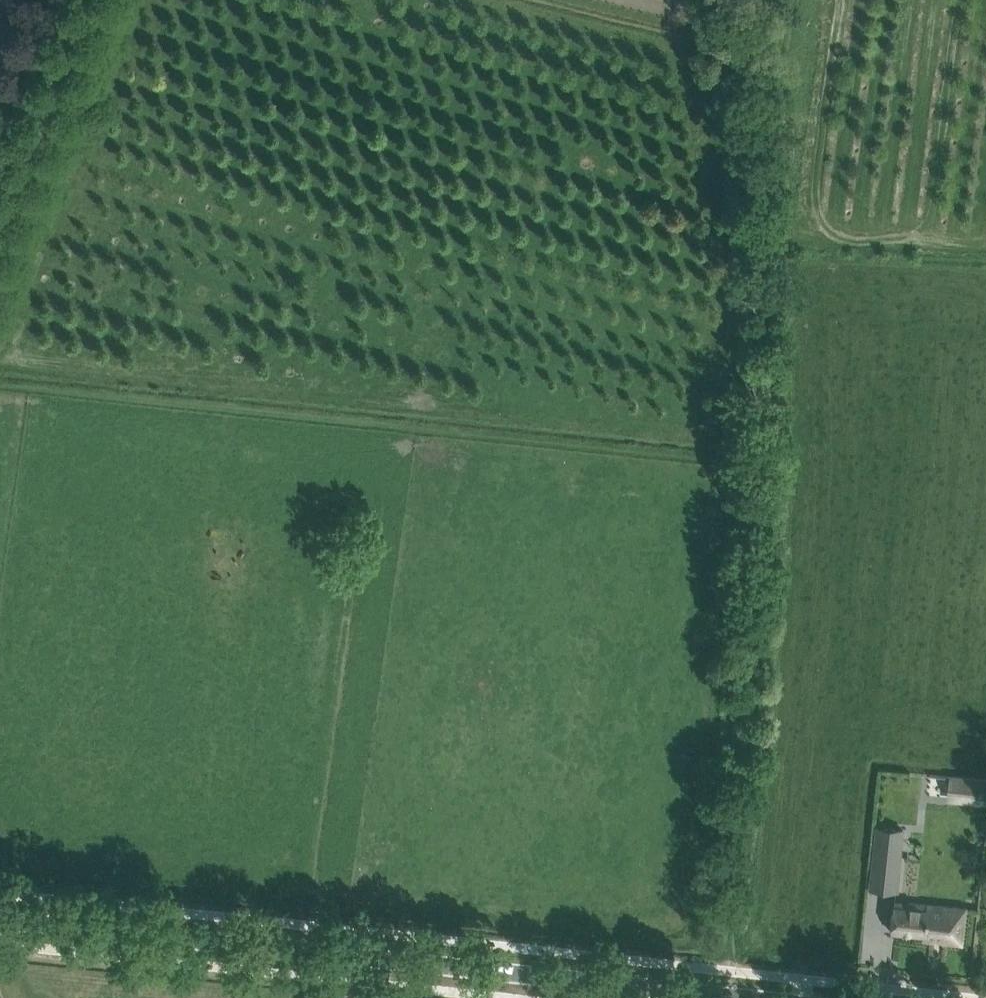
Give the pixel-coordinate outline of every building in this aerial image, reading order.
[(975,801),(976,775),(944,774),(943,799),(975,801)] [(877,826),(873,867),(898,870),(903,829),(877,826)] [(894,904),(891,932),(923,935),(923,938),(935,939),(935,938),(943,939),(943,940),(961,942),(965,908),(947,906),(947,910),(927,908),(927,904),(908,902),(908,906),(894,904)]
